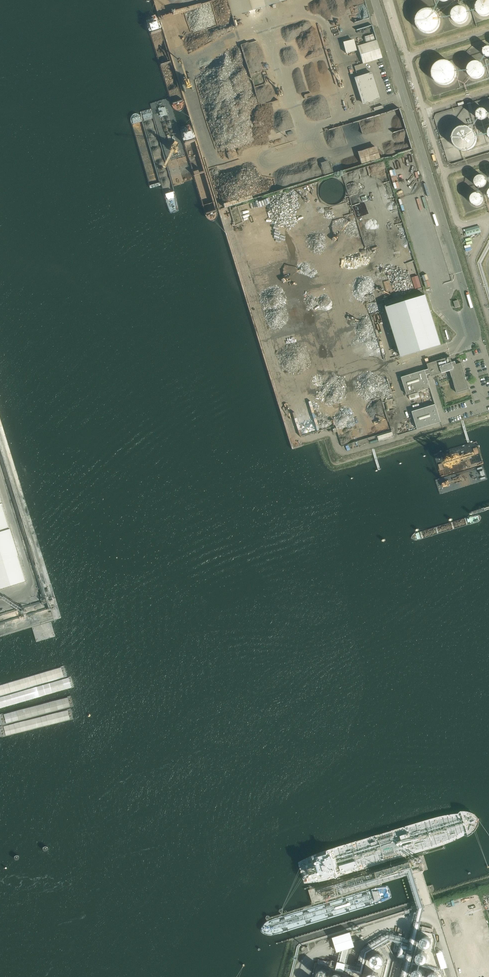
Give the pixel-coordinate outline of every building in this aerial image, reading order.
[(243,14),(261,8),(259,0),(239,0),(243,14)] [(488,1),(486,1),(484,1),(483,1),(481,2),(479,3),(478,4),(477,5),(476,7),(476,8),(476,10),(476,12),(476,13),(477,15),(478,16),(480,18),(482,18),(483,19),(485,19),(486,19),(488,18),(488,2),(488,1)] [(469,17),(469,16),(469,14),(468,12),(467,11),(465,10),(463,9),(461,8),(460,8),(458,8),(457,9),(455,10),(454,11),(453,12),(452,14),(451,16),(451,17),(451,19),(452,20),(452,22),(453,23),(454,24),(456,25),(458,26),(460,26),(461,26),(463,26),(465,25),(466,24),(468,22),(468,21),(469,19),(469,17)] [(441,23),(441,20),(440,18),(439,16),(438,14),(436,13),(433,11),(432,11),(429,10),(428,10),(425,11),(422,12),(420,14),(419,15),(417,17),(417,20),(416,22),(416,25),(417,27),(418,29),(420,31),(421,33),(424,34),(426,35),(428,35),(431,35),(433,34),(435,33),(437,32),(439,30),(440,27),(441,25),(441,23)] [(354,38),(343,41),(346,53),(357,50),(354,38)] [(382,58),(377,40),(357,46),(363,64),(382,58)] [(457,73),(457,71),(457,69),(456,66),(455,64),(453,63),(451,61),(449,60),(447,59),(445,59),(443,59),(440,59),(438,60),(436,62),(435,63),(433,65),(432,67),(432,70),(432,72),(432,74),(433,76),(434,78),(435,80),(437,82),(439,83),(441,84),(444,84),(446,84),(448,83),(450,82),(452,81),(454,79),(455,78),(456,75),(457,73)] [(485,69),(485,68),(485,67),(484,65),(484,63),(482,62),(481,61),(480,60),(478,60),(476,60),(474,60),(472,60),(471,61),(470,62),(469,64),(468,66),(468,67),(468,69),(468,70),(468,72),(469,73),(470,75),(472,76),(473,77),(475,77),(477,77),(478,77),(480,77),(481,76),(483,75),(484,73),(484,72),(485,70),(485,69)] [(371,73),(366,75),(357,77),(365,103),(379,99),(371,73)] [(487,114),(487,113),(487,112),(487,110),(486,109),(485,108),(484,108),(483,107),(481,107),(480,107),(479,108),(478,109),(477,110),(476,111),(476,112),(476,114),(476,115),(477,116),(478,117),(479,118),(480,118),(481,119),(483,119),(484,118),(485,118),(486,117),(487,115),(487,114)] [(477,139),(477,137),(477,134),(476,132),(475,130),(474,128),(472,126),(470,125),(467,124),(465,124),(463,124),(460,125),(458,126),(456,127),(454,129),(453,131),(452,133),(452,136),(452,138),(452,140),(453,143),(454,145),(456,146),(458,148),(460,149),(463,149),(465,149),(467,149),(470,148),(472,147),(474,146),(475,144),(476,141),(477,139)] [(283,134),(268,138),(270,147),(286,142),(283,134)] [(358,151),(361,164),(380,158),(377,146),(358,151)] [(328,160),(321,163),(325,174),(332,171),(328,160)] [(215,193),(235,187),(232,176),(225,178),(222,168),(212,171),(216,183),(212,184),(215,193)] [(488,183),(488,182),(488,180),(487,179),(486,178),(486,177),(484,176),(483,176),(482,175),(481,175),(479,176),(478,176),(477,177),(476,178),(475,179),(475,180),(475,182),(475,183),(475,184),(476,186),(477,187),(478,187),(479,188),(481,188),(482,188),(483,188),(484,187),(486,187),(486,186),(487,184),(488,183)] [(347,194),(344,182),(333,177),(325,180),(324,183),(323,179),(318,191),(321,202),(330,206),(348,202),(347,196),(347,194)] [(483,200),(484,199),(483,197),(483,196),(482,195),(482,194),(480,193),(479,193),(478,192),(477,192),(475,193),(474,193),(473,194),(472,195),(471,196),(471,197),(471,198),(471,199),(471,201),(472,202),(472,203),(473,204),(474,205),(476,205),(477,205),(478,205),(479,205),(481,204),(482,203),(482,202),(483,201),(483,200)] [(480,227),(465,231),(467,237),(481,232),(480,227)] [(418,276),(412,278),(416,289),(422,287),(418,276)] [(389,280),(383,282),(389,299),(384,301),(386,305),(404,300),(401,291),(393,294),(389,280)] [(426,296),(387,308),(402,357),(441,345),(436,329),(426,296)] [(470,389),(462,363),(456,365),(455,361),(452,362),(450,357),(427,364),(429,369),(427,370),(425,370),(402,377),(407,395),(430,388),(427,375),(429,375),(430,374),(431,377),(450,371),(457,393),(470,389)] [(420,397),(418,392),(409,395),(410,400),(420,397)] [(418,429),(441,422),(436,405),(412,412),(418,429)] [(379,441),(394,437),(392,432),(378,437),(379,441)] [(351,931),(333,936),(337,951),(355,946),(351,931)] [(362,971),(365,960),(359,959),(358,964),(354,963),(352,969),(362,971)] [(318,976),(319,976),(325,976),(326,976),(327,975),(327,973),(327,972),(326,970),(325,969),(323,968),(322,968),(320,968),(319,969),(318,970),(317,972),(317,973),(317,975),(318,976)]
